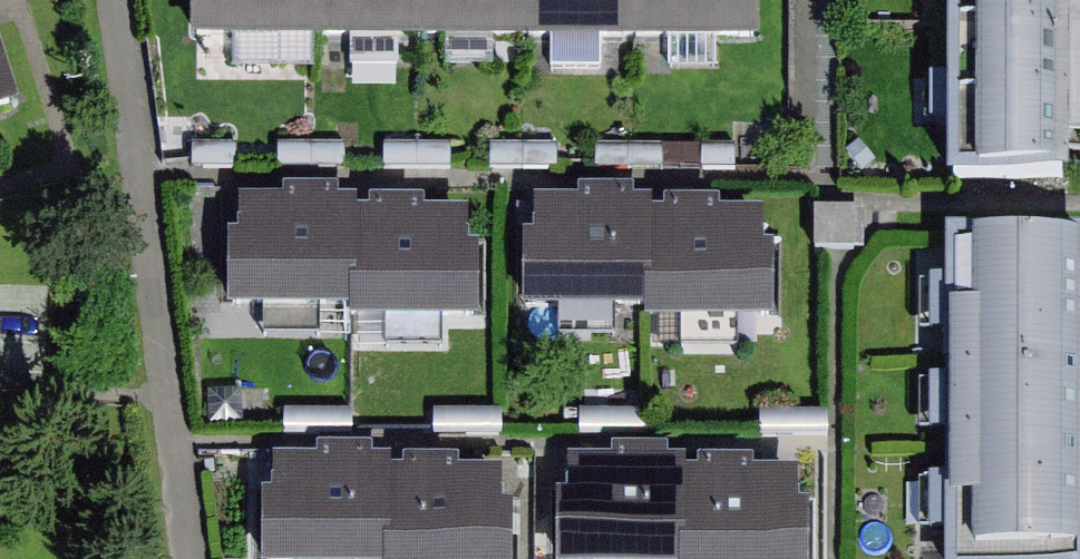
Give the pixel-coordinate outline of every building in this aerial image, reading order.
[(31,106),(2,0),(0,0),(0,115),(31,106)] [(202,41),(310,42),(311,0),(202,0),(202,41)] [(310,42),(419,42),(419,0),(311,0),(310,42)] [(419,42),(528,43),(528,0),(419,0),(419,42)] [(528,43),(637,43),(637,0),(528,0),(528,43)] [(637,43),(745,44),(746,0),(637,0),(637,43)] [(945,186),(1069,186),(1069,0),(946,0),(945,186)] [(786,197),(537,199),(538,317),(787,316),(786,197)] [(485,207),(243,200),(240,308),(482,315),(485,207)] [(945,558),(1079,558),(1079,231),(945,231),(945,558)] [(283,456),(278,558),(523,558),(527,468),(283,456)] [(583,462),(579,558),(815,558),(819,473),(583,462)]
